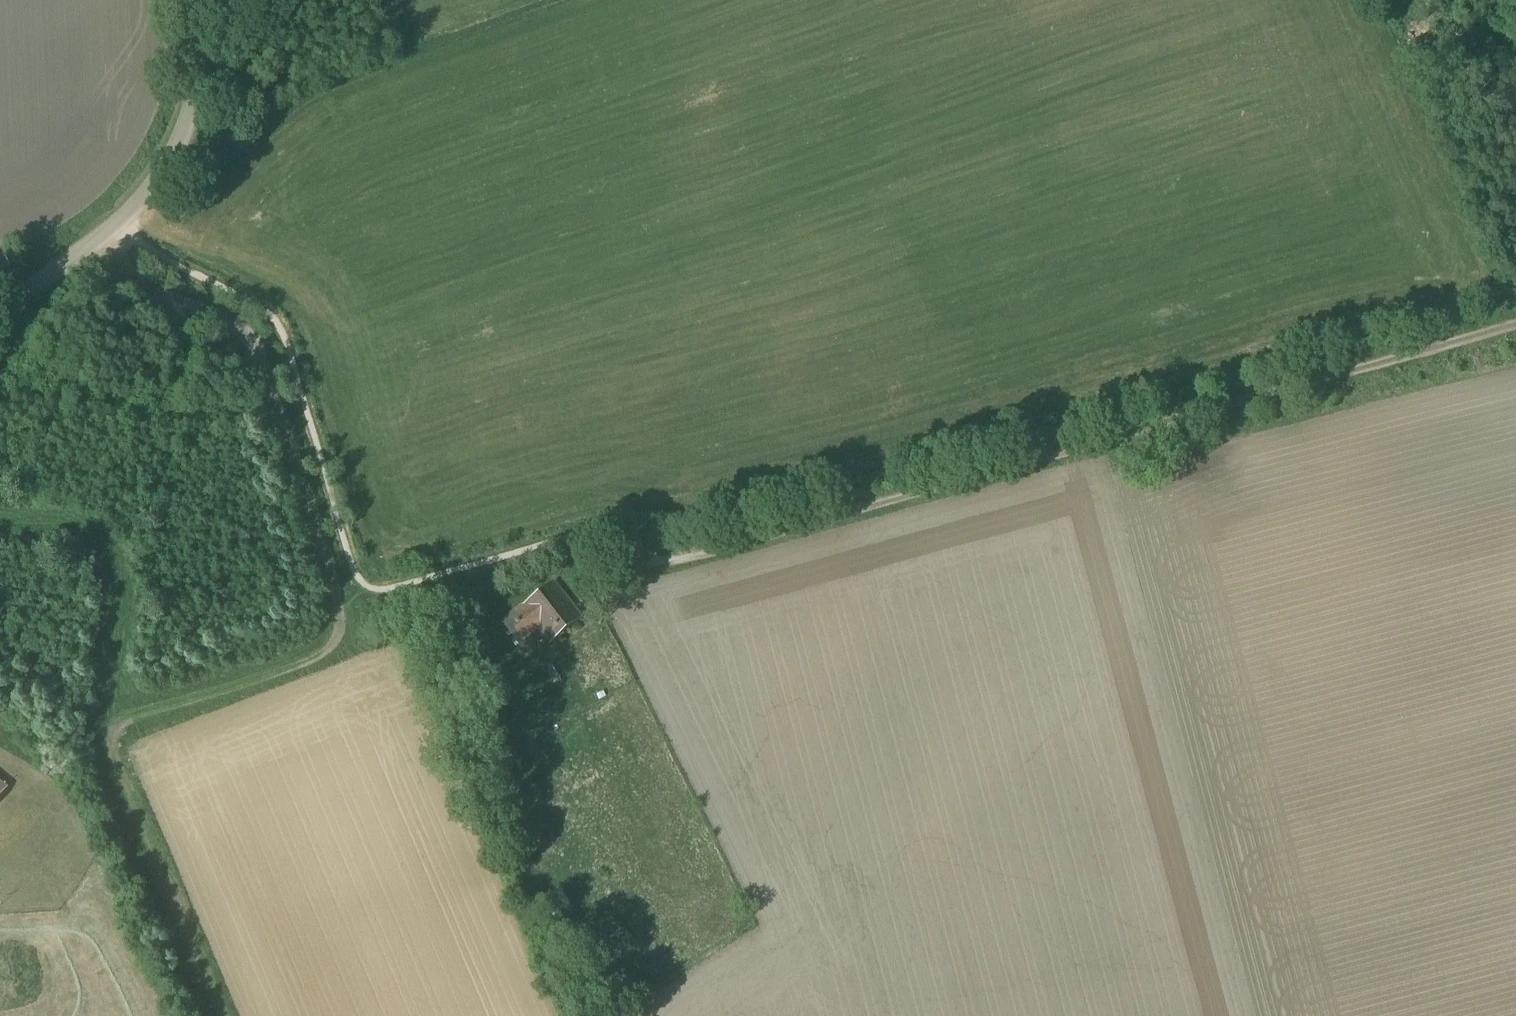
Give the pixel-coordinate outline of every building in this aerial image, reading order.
[(523,607),(502,623),(519,644),(539,628),(550,642),(581,618),(554,583),(523,607)]
